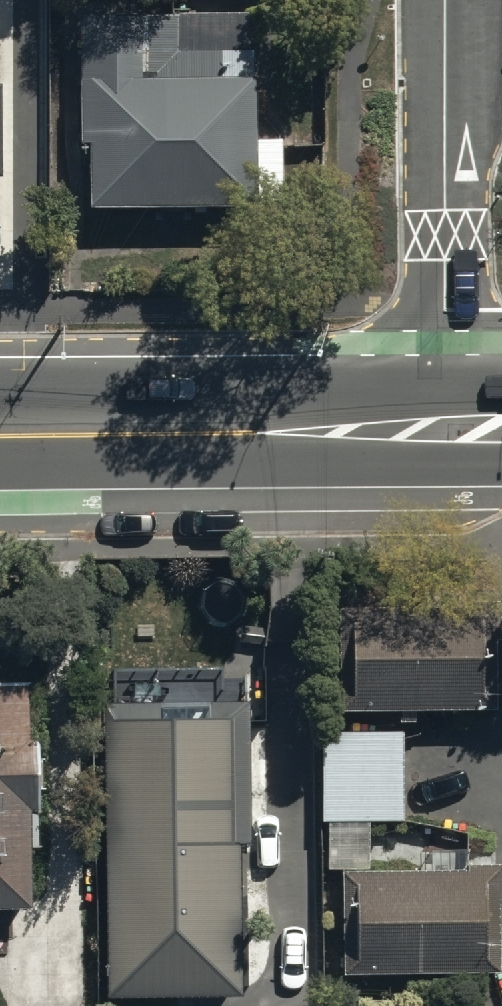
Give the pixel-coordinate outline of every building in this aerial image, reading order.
[(257,7),(76,7),(76,138),(81,138),(81,204),(248,204),(248,73),(257,73),(257,7)] [(338,708),(493,705),(492,633),(498,633),(497,595),(462,595),(462,584),(422,585),(422,598),(337,599),(338,708)] [(25,677),(0,677),(0,899),(27,899),(27,802),(34,802),(34,735),(25,736),(25,677)] [(105,699),(103,989),(240,990),(241,838),(246,838),(246,700),(105,699)] [(321,729),(322,816),(403,816),(402,728),(321,729)] [(494,861),(338,865),(339,973),(495,972),(494,861)]
